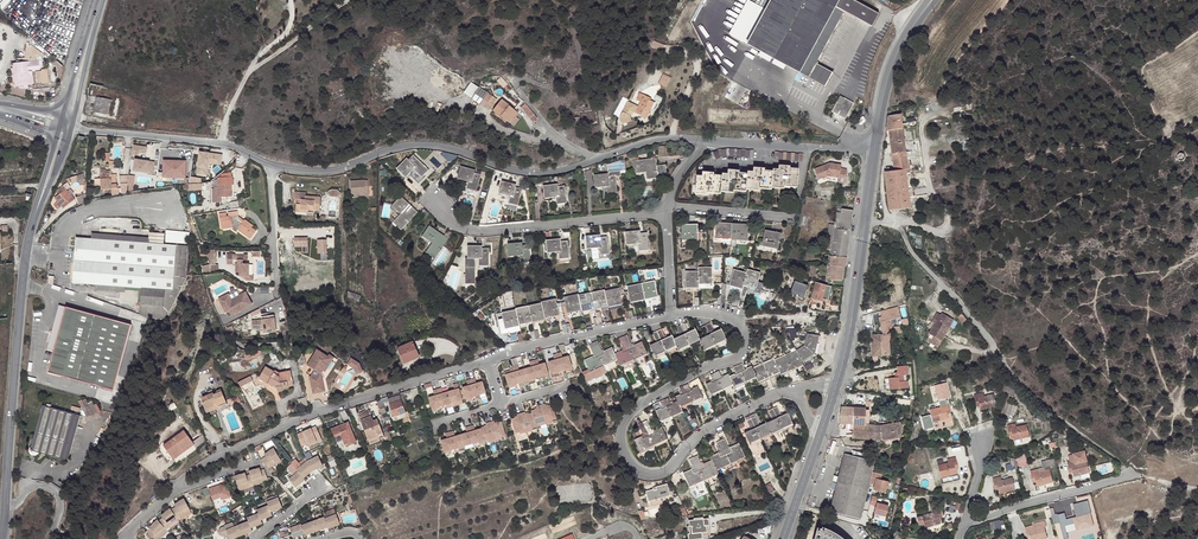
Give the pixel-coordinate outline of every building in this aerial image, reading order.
[(749,46),(748,47),(793,71),(825,89),(833,75),(829,73),(817,67),(822,59),(825,55),(845,14),(870,27),(875,29),(881,18),(848,0),(766,0),(762,8),(767,12),(749,46)] [(755,5),(737,40),(749,46),(767,12),(762,8),(755,5)] [(640,40),(648,44),(653,41),(653,39),(642,34),(640,40)] [(27,64),(11,65),(13,87),(19,87),(19,89),(25,89),(25,86),(39,86),(40,86),(40,87),(46,87),(45,73),(39,73),(36,73),(36,69),(36,57),(26,58),(27,64)] [(670,79),(662,75),(657,84),(665,88),(670,79)] [(497,83),(486,77),(483,82),(495,88),(497,83)] [(480,85),(474,94),(472,97),(476,101),(480,103),(481,101),(489,91),(480,85)] [(489,91),(481,101),(488,107),(496,96),(489,91)] [(650,100),(651,98),(643,94),(639,101),(642,102),(639,108),(629,103),(621,117),(624,125),(635,122),(633,118),(634,117),(629,115),(631,112),(635,114),(647,119),(656,103),(653,101),(650,100)] [(845,122),(855,104),(841,96),(831,114),(845,122)] [(109,115),(112,100),(97,97),(94,112),(109,115)] [(505,119),(514,108),(502,97),(492,109),(505,119)] [(538,116),(526,102),(521,106),(533,120),(534,121),(537,120),(538,117),(538,116)] [(519,112),(514,108),(505,119),(509,122),(519,112)] [(901,114),(890,115),(888,115),(886,130),(889,130),(894,171),(884,172),(889,211),(918,207),(917,198),(910,199),(907,173),(910,173),(901,114)] [(668,145),(658,146),(659,155),(669,154),(668,145)] [(748,155),(750,148),(730,146),(709,151),(711,159),(727,154),(729,153),(748,155)] [(1184,150),(1181,150),(1179,150),(1177,152),(1176,155),(1176,158),(1177,160),(1179,162),(1182,162),(1185,161),(1187,159),(1188,155),(1186,152),(1184,150)] [(221,164),(222,153),(196,151),(195,174),(208,175),(209,163),(221,164)] [(801,160),(802,154),(781,152),(781,158),(801,160)] [(412,162),(410,160),(399,170),(407,179),(412,176),(416,171),(423,179),(431,173),(417,158),(412,162)] [(657,165),(656,158),(650,159),(639,160),(633,161),(634,173),(645,172),(647,179),(658,178),(657,165)] [(152,174),(153,161),(135,159),(134,170),(148,172),(148,173),(152,174)] [(627,172),(625,159),(618,160),(608,164),(609,171),(621,170),(622,172),(627,172)] [(187,163),(165,161),(163,177),(185,180),(187,163)] [(829,163),(814,169),(818,179),(827,176),(839,178),(838,182),(845,183),(847,170),(841,169),(841,165),(829,163)] [(666,164),(657,165),(658,178),(665,177),(667,173),(666,164)] [(785,183),(798,184),(799,169),(788,168),(788,165),(782,170),(775,169),(774,172),(766,171),(765,168),(760,168),(760,171),(751,171),(751,173),(740,172),(739,170),(733,170),(732,174),(724,174),(724,176),(712,175),(712,173),(706,172),(706,176),(699,175),(697,193),(711,194),(711,192),(722,193),(722,191),(735,192),(735,190),(747,191),(747,189),(759,190),(760,188),(772,189),(773,186),(784,186),(785,183)] [(476,192),(481,176),(475,173),(475,171),(461,166),(457,178),(468,182),(466,188),(476,192)] [(592,169),(585,172),(586,179),(593,176),(592,169)] [(112,189),(116,188),(115,186),(114,175),(110,175),(109,171),(104,172),(104,170),(98,171),(99,180),(99,186),(100,190),(112,189)] [(622,174),(622,172),(621,170),(609,171),(609,174),(594,175),(596,188),(607,187),(608,194),(618,193),(617,179),(617,175),(622,174)] [(412,176),(421,185),(425,181),(423,179),(416,171),(412,176)] [(222,204),(221,198),(231,198),(231,187),(231,181),(232,181),(232,179),(231,174),(221,176),(221,180),(217,180),(217,187),(218,187),(218,189),(214,189),(214,191),(212,191),(213,204),(222,204)] [(128,183),(129,175),(120,176),(121,184),(128,183)] [(364,180),(351,180),(351,193),(360,193),(360,191),(370,191),(369,179),(364,180)] [(127,193),(128,183),(121,184),(121,188),(120,195),(127,193)] [(517,207),(522,190),(515,189),(515,187),(500,183),(498,195),(508,198),(507,205),(517,207)] [(567,205),(565,187),(558,188),(557,185),(543,187),(544,200),(555,199),(556,206),(567,205)] [(65,189),(63,186),(56,191),(58,195),(53,199),(57,203),(53,206),(56,210),(60,207),(63,209),(74,200),(65,189)] [(111,196),(120,195),(121,188),(117,188),(116,188),(112,189),(111,196)] [(309,210),(316,211),(321,211),(322,197),(308,196),(307,193),(296,192),(296,199),(298,200),(301,200),(300,205),(297,205),(297,211),(309,212),(309,210)] [(85,195),(75,198),(77,206),(85,203),(85,195)] [(417,215),(402,198),(392,207),(400,215),(391,223),(399,231),(417,215)] [(850,231),(851,231),(854,211),(842,210),(842,213),(837,213),(836,224),(837,224),(840,224),(839,230),(850,231)] [(225,215),(219,216),(221,231),(232,230),(234,229),(237,232),(249,241),(255,233),(251,229),(252,227),(245,222),(244,222),(242,225),(238,222),(237,218),(237,213),(228,214),(228,218),(226,219),(225,215)] [(713,240),(730,241),(732,224),(714,223),(713,240)] [(732,224),(730,241),(745,242),(747,225),(732,224)] [(843,268),(844,268),(850,231),(839,230),(840,224),(837,224),(836,226),(833,225),(829,250),(833,250),(832,255),(831,255),(830,266),(843,268)] [(698,241),(698,225),(681,226),(681,242),(698,241)] [(450,240),(429,227),(423,238),(433,245),(427,255),(437,261),(450,240)] [(148,243),(162,245),(164,231),(148,230),(147,237),(149,237),(148,243)] [(166,230),(166,242),(189,242),(189,231),(166,230)] [(646,251),(644,234),(638,234),(637,231),(622,233),(623,245),(634,244),(635,252),(646,251)] [(779,250),(781,233),(764,231),(762,248),(779,250)] [(606,255),(604,238),(597,238),(597,235),(581,237),(583,250),(595,249),(596,256),(606,255)] [(185,276),(187,247),(162,245),(148,243),(76,236),(71,281),(139,287),(139,304),(162,306),(163,291),(172,291),(172,281),(177,282),(178,276),(185,276)] [(293,246),(308,246),(308,237),(293,237),(293,246)] [(317,239),(317,253),(327,253),(327,239),(317,239)] [(567,260),(564,242),(557,243),(557,239),(543,241),(544,254),(555,253),(556,261),(567,260)] [(528,263),(527,246),(520,247),(520,244),(505,245),(506,258),(517,257),(518,265),(528,263)] [(487,269),(487,251),(479,251),(480,248),(466,247),(466,260),(466,261),(474,261),(476,261),(476,268),(487,269)] [(215,252),(206,252),(208,266),(209,266),(210,274),(218,274),(217,266),(215,266),(215,252)] [(247,257),(226,256),(226,266),(235,266),(235,274),(239,274),(238,278),(245,278),(245,282),(252,282),(253,277),(248,277),(248,266),(242,266),(242,262),(247,262),(247,257)] [(473,286),(474,261),(466,261),(466,260),(464,260),(463,286),(473,286)] [(699,265),(699,270),(699,283),(713,283),(712,264),(699,265)] [(830,266),(828,279),(841,281),(843,268),(830,266)] [(699,283),(699,270),(696,270),(684,270),(685,289),(699,288),(699,283)] [(748,271),(747,275),(744,288),(757,291),(762,274),(748,271)] [(744,288),(747,275),(733,272),(729,289),(743,292),(744,288)] [(789,292),(802,296),(806,284),(793,280),(789,292)] [(643,285),(646,301),(651,300),(659,298),(656,282),(643,285)] [(830,300),(833,287),(816,283),(813,294),(811,302),(814,302),(814,300),(827,303),(828,300),(830,300)] [(629,287),(630,292),(630,297),(632,303),(646,301),(643,285),(629,287)] [(605,293),(608,308),(608,309),(622,306),(621,299),(620,294),(619,290),(605,293)] [(591,294),(594,311),(608,308),(605,293),(604,292),(591,294)] [(581,314),(594,311),(591,294),(578,296),(581,312),(581,314)] [(229,297),(218,301),(224,314),(228,313),(230,318),(252,309),(246,296),(231,302),(229,297)] [(564,303),(565,308),(567,315),(581,312),(578,296),(564,299),(565,303),(564,303)] [(542,302),(542,304),(545,320),(558,318),(557,310),(557,305),(555,300),(542,302)] [(123,345),(129,322),(57,302),(44,349),(52,351),(46,372),(111,390),(121,354),(126,355),(128,347),(123,345)] [(162,306),(139,304),(138,313),(146,316),(161,317),(162,306)] [(542,304),(529,307),(532,324),(546,321),(545,320),(542,304)] [(532,324),(529,307),(516,310),(516,311),(519,327),(532,324)] [(898,307),(882,311),(883,316),(884,321),(881,322),(883,334),(886,334),(888,331),(889,329),(892,329),(891,327),(891,325),(890,319),(900,317),(898,307)] [(519,328),(519,327),(516,311),(502,314),(506,331),(519,328)] [(929,334),(930,334),(927,339),(938,346),(947,330),(946,329),(949,324),(946,323),(950,318),(942,313),(941,315),(937,313),(934,319),(932,322),(935,324),(934,325),(933,328),(929,334)] [(954,320),(950,318),(946,323),(949,324),(946,329),(947,330),(954,320)] [(274,319),(262,320),(262,321),(252,321),(252,329),(263,329),(264,333),(276,332),(274,319)] [(699,339),(695,329),(688,332),(684,323),(680,325),(689,345),(700,340),(699,339)] [(710,323),(706,325),(715,344),(726,339),(721,329),(714,332),(710,323)] [(689,345),(680,325),(675,327),(680,336),(673,339),(676,346),(678,350),(689,345)] [(715,344),(706,325),(702,327),(706,336),(699,339),(700,340),(704,350),(715,344)] [(673,339),(671,336),(665,339),(660,329),(657,331),(666,351),(676,346),(673,339)] [(655,356),(666,351),(657,331),(652,333),(657,342),(650,346),(655,356)] [(627,334),(623,336),(633,360),(647,353),(642,341),(632,346),(627,334)] [(814,354),(816,354),(820,337),(819,336),(807,334),(804,346),(814,354)] [(873,356),(878,356),(890,355),(888,335),(872,336),(873,356)] [(614,354),(620,366),(633,360),(623,336),(619,338),(624,349),(614,354)] [(420,355),(412,339),(397,347),(404,362),(420,355)] [(597,341),(593,343),(606,372),(620,366),(614,354),(611,347),(602,352),(597,341)] [(606,372),(593,343),(589,345),(594,356),(584,360),(588,369),(582,372),(585,381),(606,372)] [(558,352),(566,351),(565,344),(557,345),(558,352)] [(814,354),(804,346),(796,351),(801,362),(812,356),(814,354)] [(310,374),(313,391),(325,389),(322,372),(324,368),(332,356),(329,354),(317,347),(308,362),(315,367),(312,374),(310,374)] [(252,351),(245,352),(246,360),(252,360),(252,358),(262,357),(261,351),(252,352),(252,351)] [(792,370),(803,365),(801,362),(796,351),(786,356),(792,370)] [(330,352),(329,354),(332,356),(324,368),(326,369),(335,355),(330,352)] [(562,352),(557,354),(562,370),(572,367),(569,356),(563,358),(562,352)] [(557,354),(553,355),(555,360),(549,362),(551,370),(552,373),(562,370),(557,354)] [(224,355),(218,359),(222,365),(228,360),(224,355)] [(781,375),(792,370),(786,356),(775,361),(780,373),(781,375)] [(352,357),(348,364),(353,367),(356,375),(364,372),(361,362),(352,357)] [(774,359),(763,364),(769,378),(773,376),(773,373),(774,372),(776,375),(780,373),(775,361),(774,359)] [(512,361),(514,367),(518,383),(520,387),(530,384),(528,380),(525,369),(519,371),(516,360),(512,361)] [(538,360),(533,361),(538,377),(549,374),(547,371),(545,363),(539,365),(538,360)] [(538,377),(533,361),(529,362),(531,367),(525,369),(528,380),(538,377)] [(752,369),(751,366),(746,369),(747,370),(745,371),(742,364),(738,366),(745,382),(756,377),(752,369)] [(769,378),(763,364),(752,369),(756,377),(758,382),(769,378)] [(899,366),(897,366),(898,373),(898,377),(896,377),(889,378),(890,390),(908,388),(908,381),(903,381),(903,375),(908,374),(907,365),(899,366)] [(745,382),(738,366),(734,368),(737,375),(735,376),(734,374),(729,377),(733,385),(734,387),(745,382)] [(514,367),(509,368),(510,371),(504,373),(508,386),(518,383),(514,367)] [(295,386),(292,374),(279,377),(273,374),(274,373),(264,369),(259,381),(277,389),(278,391),(283,390),(283,388),(295,386)] [(714,373),(722,390),(733,385),(729,377),(728,374),(723,376),(723,378),(721,378),(718,372),(714,373)] [(711,395),(722,390),(714,373),(710,375),(713,381),(713,382),(711,383),(711,382),(706,384),(711,395)] [(250,375),(237,381),(239,386),(253,380),(250,375)] [(474,378),(470,379),(475,396),(485,393),(482,382),(476,384),(474,378)] [(464,394),(465,399),(475,396),(470,379),(466,381),(468,386),(462,388),(464,394)] [(938,397),(949,396),(947,382),(936,383),(938,397)] [(261,383),(255,386),(259,393),(264,390),(261,383)] [(454,390),(448,392),(451,403),(461,400),(460,395),(458,389),(457,383),(452,385),(454,390)] [(683,386),(691,402),(702,397),(697,386),(692,389),(693,390),(691,391),(690,390),(688,384),(683,386)] [(675,396),(677,401),(680,407),(691,402),(683,386),(680,388),(683,394),(681,395),(680,394),(675,396)] [(217,403),(218,406),(227,402),(220,388),(215,391),(216,393),(213,394),(212,392),(201,398),(203,402),(201,402),(204,409),(217,403)] [(451,403),(448,392),(442,393),(440,388),(436,389),(441,406),(442,409),(452,407),(451,403)] [(441,406),(436,389),(432,391),(433,396),(428,398),(432,409),(441,406)] [(975,395),(976,399),(978,399),(980,405),(981,409),(988,407),(988,408),(997,406),(994,394),(983,397),(982,393),(975,395)] [(306,395),(298,397),(302,410),(307,408),(310,407),(306,395)] [(238,396),(232,399),(234,402),(235,405),(241,403),(238,396)] [(387,397),(377,400),(382,414),(386,412),(383,402),(388,401),(395,420),(401,418),(403,422),(409,420),(408,416),(406,411),(405,412),(399,396),(388,399),(387,397)] [(94,399),(87,402),(85,398),(79,400),(87,417),(99,411),(94,399)] [(664,400),(672,417),(682,412),(680,407),(677,401),(673,403),(673,404),(671,405),(668,398),(664,400)] [(660,409),(656,411),(661,421),(672,417),(664,400),(660,402),(663,409),(661,410),(660,409)] [(946,407),(948,406),(947,402),(940,404),(941,408),(930,411),(933,422),(942,419),(941,418),(948,417),(947,413),(946,407)] [(67,460),(79,416),(50,407),(50,404),(44,403),(43,404),(42,404),(29,450),(67,460)] [(205,412),(218,406),(217,403),(204,409),(205,412)] [(545,405),(541,406),(546,423),(556,420),(552,406),(546,408),(545,405)] [(538,410),(532,412),(532,414),(536,426),(546,423),(541,406),(537,408),(538,410)] [(772,409),(783,431),(794,426),(790,417),(788,413),(783,415),(781,416),(781,415),(777,407),(772,409)] [(841,407),(840,424),(853,424),(853,408),(841,407)] [(853,408),(853,424),(865,425),(865,422),(868,422),(868,411),(865,411),(865,408),(853,408)] [(766,423),(772,436),(783,431),(772,409),(768,411),(773,420),(766,423)] [(369,410),(358,414),(369,441),(379,436),(378,435),(383,433),(380,424),(378,425),(376,420),(374,421),(369,410)] [(525,413),(521,414),(526,431),(536,428),(536,426),(532,414),(526,416),(525,413)] [(515,434),(526,431),(521,414),(517,416),(518,419),(511,420),(512,424),(515,434)] [(761,441),(772,436),(766,423),(761,425),(759,426),(759,425),(753,414),(749,416),(761,441)] [(921,416),(924,429),(934,427),(931,414),(921,416)] [(750,446),(761,441),(749,416),(746,418),(751,429),(751,430),(749,431),(744,433),(750,446)] [(643,422),(653,445),(667,439),(661,427),(652,431),(647,420),(643,422)] [(331,429),(333,435),(340,433),(343,440),(345,445),(347,444),(355,441),(348,422),(331,429)] [(494,422),(490,423),(495,440),(505,437),(502,426),(501,423),(495,425),(494,422)] [(640,451),(653,445),(643,422),(639,424),(643,434),(643,435),(641,436),(634,439),(640,451)] [(865,425),(853,424),(853,429),(852,438),(882,440),(883,440),(900,437),(901,437),(900,422),(881,425),(875,425),(865,425)] [(485,443),(495,440),(490,423),(486,424),(487,427),(481,429),(481,430),(484,441),(485,443)] [(1008,426),(1009,430),(1011,430),(1013,436),(1014,439),(1021,438),(1021,439),(1030,437),(1027,425),(1016,428),(1015,424),(1008,426)] [(473,426),(469,427),(474,444),(484,441),(481,430),(475,431),(473,426)] [(474,444),(469,427),(465,428),(467,434),(461,435),(464,447),(474,444)] [(316,428),(297,435),(301,447),(306,445),(315,442),(315,440),(320,438),(316,428)] [(453,431),(449,433),(454,449),(464,447),(461,435),(455,437),(453,431)] [(185,432),(164,448),(175,460),(196,445),(194,442),(193,442),(185,432)] [(340,433),(333,435),(334,437),(336,437),(338,441),(343,440),(340,433)] [(369,441),(370,445),(380,441),(379,439),(384,437),(383,433),(378,435),(379,436),(369,441)] [(454,449),(449,433),(445,434),(446,439),(440,441),(444,452),(454,449)] [(194,442),(196,445),(199,448),(207,443),(203,435),(193,442),(194,442)] [(315,442),(306,445),(307,448),(316,444),(321,441),(320,438),(315,440),(315,442)] [(720,441),(732,466),(746,460),(739,444),(728,448),(724,439),(720,441)] [(717,473),(732,466),(720,441),(716,443),(720,452),(710,457),(712,460),(717,473)] [(273,448),(268,452),(264,454),(266,457),(262,459),(268,469),(271,467),(270,465),(280,459),(279,458),(280,457),(278,454),(277,454),(276,452),(273,448)] [(874,461),(845,454),(830,512),(860,519),(869,483),(872,471),(874,461)] [(1017,456),(1020,466),(1029,464),(1026,454),(1017,456)] [(697,456),(693,458),(704,481),(704,482),(719,476),(717,473),(712,460),(701,465),(697,456)] [(318,457),(307,462),(312,471),(316,469),(322,466),(318,457)] [(312,471),(307,462),(305,458),(299,463),(297,460),(292,464),(297,470),(298,472),(303,478),(312,471)] [(704,481),(693,458),(689,459),(693,468),(683,473),(690,489),(701,484),(701,482),(704,481)] [(954,463),(957,462),(956,458),(948,460),(949,463),(938,466),(941,477),(950,475),(950,474),(957,472),(956,469),(954,463)] [(1017,469),(1015,459),(1009,458),(1012,470),(1017,469)] [(1041,462),(1043,469),(1049,467),(1049,468),(1055,466),(1054,459),(1041,462)] [(1068,463),(1069,467),(1071,466),(1073,473),(1073,476),(1080,474),(1081,475),(1090,473),(1087,462),(1076,465),(1075,461),(1068,463)] [(1031,472),(1032,476),(1035,475),(1036,482),(1037,485),(1044,483),(1044,484),(1053,482),(1049,468),(1049,467),(1043,469),(1031,472)] [(249,472),(250,475),(253,483),(263,480),(264,482),(268,480),(267,478),(264,470),(260,471),(259,469),(255,470),(249,472)] [(878,472),(872,471),(869,483),(875,484),(873,490),(885,493),(888,482),(880,480),(876,479),(878,472)] [(303,478),(298,472),(289,479),(295,487),(304,479),(303,478)] [(234,477),(235,478),(238,488),(249,485),(249,487),(253,485),(253,483),(250,475),(246,476),(245,474),(241,475),(240,474),(234,477)] [(993,479),(994,483),(997,483),(998,489),(999,493),(1006,491),(1006,492),(1015,490),(1012,479),(1002,481),(1001,478),(993,479)] [(209,491),(215,505),(232,498),(227,484),(209,491)] [(653,491),(653,490),(646,492),(650,507),(662,503),(661,498),(670,495),(667,484),(656,487),(656,490),(653,491)] [(878,497),(872,495),(870,504),(876,506),(874,513),(886,516),(888,506),(877,503),(878,497)] [(278,498),(267,502),(268,506),(271,512),(281,508),(282,507),(278,498)] [(176,507),(171,510),(177,519),(181,517),(180,515),(190,510),(184,499),(179,502),(179,503),(175,505),(176,507)] [(271,512),(268,506),(257,510),(259,513),(261,519),(272,515),(271,512)] [(937,512),(940,511),(939,507),(931,509),(933,513),(917,518),(919,526),(924,524),(925,528),(934,525),(934,524),(940,522),(939,518),(937,512)] [(163,518),(158,521),(166,530),(169,527),(168,525),(172,522),(177,519),(171,510),(170,509),(165,512),(165,513),(161,516),(163,518)] [(247,518),(249,522),(251,527),(262,523),(261,519),(259,513),(247,518)] [(1071,516),(1072,520),(1074,519),(1076,526),(1077,529),(1083,528),(1084,529),(1093,526),(1090,515),(1079,518),(1078,514),(1071,516)] [(328,528),(340,524),(336,515),(325,519),(328,527),(328,528)] [(325,519),(324,517),(313,521),(316,531),(328,527),(325,519)] [(688,538),(701,538),(702,538),(702,533),(707,533),(707,526),(709,526),(708,519),(703,519),(703,517),(694,519),(694,520),(689,521),(689,527),(690,534),(688,534),(688,538)] [(168,525),(169,527),(178,521),(177,519),(172,522),(168,525)] [(148,533),(154,538),(158,538),(159,538),(157,537),(166,530),(158,521),(157,520),(153,524),(153,525),(150,528),(151,530),(148,533)] [(316,531),(313,521),(301,526),(304,534),(305,535),(316,531)] [(1033,526),(1034,530),(1044,527),(1047,526),(1045,521),(1034,523),(1033,526)] [(241,535),(237,526),(234,527),(233,524),(232,522),(224,526),(224,527),(220,528),(219,529),(218,530),(218,531),(218,533),(218,534),(219,535),(221,536),(222,536),(224,536),(227,535),(229,538),(232,538),(241,535)] [(249,522),(237,526),(241,535),(252,531),(251,527),(249,522)] [(304,534),(301,526),(301,524),(289,528),(293,538),(304,534)] [(702,538),(711,538),(709,526),(707,526),(707,533),(702,533),(702,538)] [(1026,532),(1029,531),(1030,538),(1031,538),(1044,538),(1047,538),(1044,527),(1034,530),(1033,526),(1025,528),(1026,532)] [(836,536),(831,533),(832,531),(828,530),(827,531),(817,528),(814,538),(840,538),(836,536)] [(159,538),(167,531),(166,530),(157,537),(159,538)]
